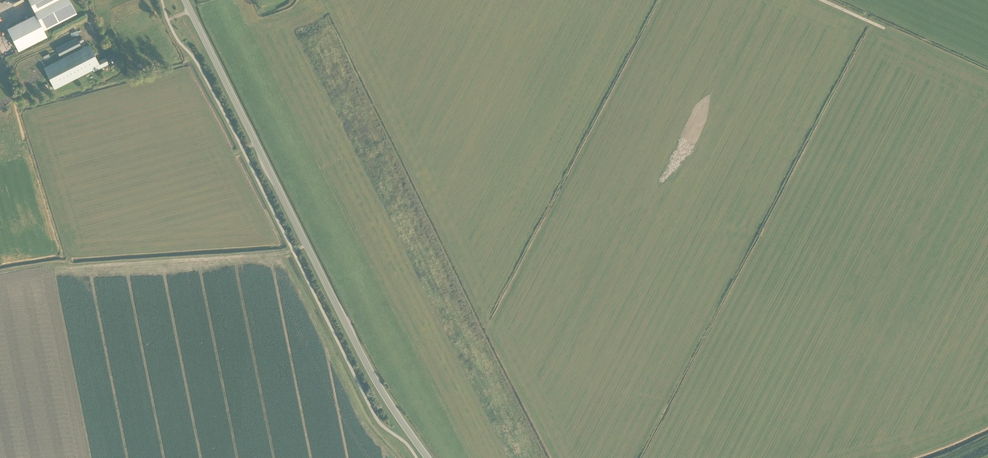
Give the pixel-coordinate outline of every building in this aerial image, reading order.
[(36,14),(7,28),(19,50),(47,36),(44,30),(77,13),(70,0),(29,0),(36,14)] [(77,37),(55,48),(59,56),(80,45),(77,37)] [(106,57),(98,61),(89,44),(44,67),(55,89),(93,69),(94,71),(109,63),(111,68),(119,64),(116,59),(117,59),(116,57),(115,57),(113,52),(105,56),(106,57)]
